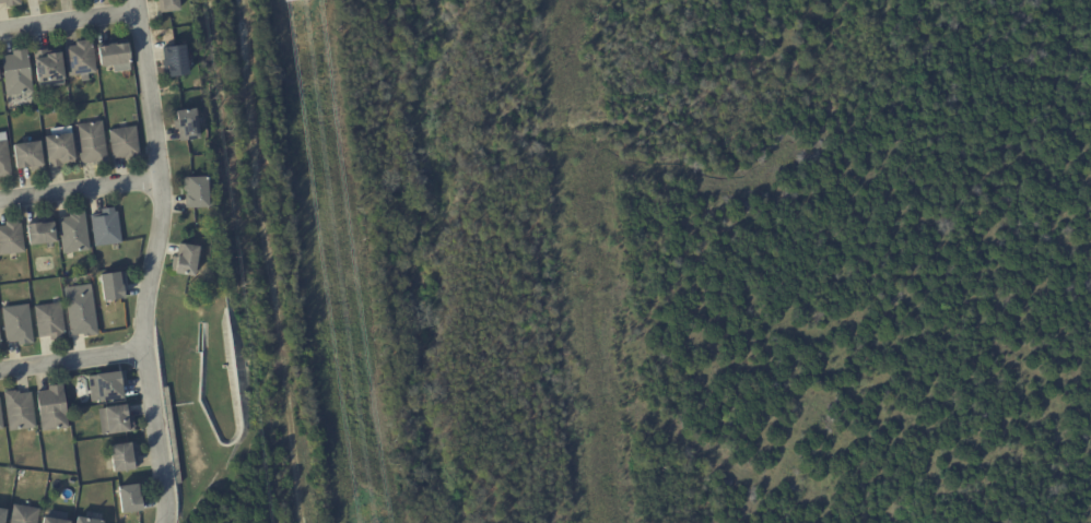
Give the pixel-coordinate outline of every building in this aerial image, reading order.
[(160,13),(159,0),(177,0),(179,10),(160,13)] [(129,70),(114,72),(113,66),(99,67),(97,46),(110,45),(109,40),(126,39),(129,70)] [(64,48),(77,46),(75,43),(89,40),(89,45),(92,44),(95,73),(87,74),(87,81),(81,81),(80,75),(68,76),(64,48)] [(187,60),(188,74),(165,78),(163,61),(164,60),(164,57),(165,57),(164,48),(184,45),(187,60)] [(33,93),(5,96),(0,57),(13,55),(12,51),(27,49),(33,93)] [(63,79),(36,83),(33,59),(35,58),(34,51),(43,50),(44,51),(59,49),(63,79)] [(196,119),(199,140),(179,142),(178,129),(174,130),(173,120),(176,120),(175,111),(195,109),(196,119)] [(98,165),(93,166),(93,163),(81,165),(74,126),(102,121),(108,164),(98,165)] [(61,166),(48,168),(47,162),(44,138),(51,136),(50,129),(71,127),(72,134),(70,134),(74,163),(61,165),(61,166)] [(129,161),(125,162),(124,157),(113,158),(108,130),(136,127),(139,155),(137,156),(137,159),(129,161)] [(11,177),(0,178),(0,141),(7,140),(11,177)] [(34,171),(30,171),(28,167),(15,169),(12,145),(39,142),(43,169),(34,171)] [(207,186),(207,209),(185,209),(185,200),(186,200),(186,190),(187,190),(187,178),(207,178),(207,186)] [(119,243),(94,247),(90,216),(102,214),(102,210),(114,209),(115,213),(118,212),(121,243),(119,243)] [(72,253),(62,254),(58,218),(70,217),(69,215),(72,214),(72,213),(85,212),(90,250),(72,253)] [(52,243),(28,247),(25,225),(38,224),(38,221),(51,218),(55,242),(52,243)] [(16,254),(0,256),(0,227),(5,226),(4,222),(17,221),(17,225),(20,224),(24,253),(16,254)] [(195,268),(193,277),(174,274),(174,272),(171,272),(173,258),(176,258),(177,257),(179,257),(181,245),(198,248),(195,268)] [(124,274),(126,286),(121,287),(124,300),(103,302),(99,276),(124,273),(124,274)] [(84,338),(83,338),(83,334),(70,336),(63,288),(91,285),(97,336),(84,338)] [(55,341),(50,341),(49,336),(38,338),(34,307),(61,304),(66,335),(62,335),(62,340),(55,341)] [(22,345),(19,346),(17,342),(7,344),(1,309),(28,305),(34,344),(22,345)] [(125,381),(126,387),(120,388),(122,400),(99,404),(98,402),(92,403),(87,378),(122,372),(125,381)] [(67,429),(42,432),(36,393),(48,391),(48,388),(62,385),(68,429),(67,429)] [(19,392),(19,394),(31,393),(35,428),(9,432),(3,393),(15,391),(15,393),(19,392)] [(128,406),(129,418),(131,417),(133,432),(108,436),(108,435),(102,436),(98,409),(128,406)] [(136,445),(137,459),(136,459),(137,471),(113,474),(109,447),(136,443),(136,445)] [(141,486),(142,499),(140,500),(141,513),(120,515),(117,488),(141,485),(141,486)] [(39,510),(37,522),(10,522),(13,506),(23,508),(39,510)]
